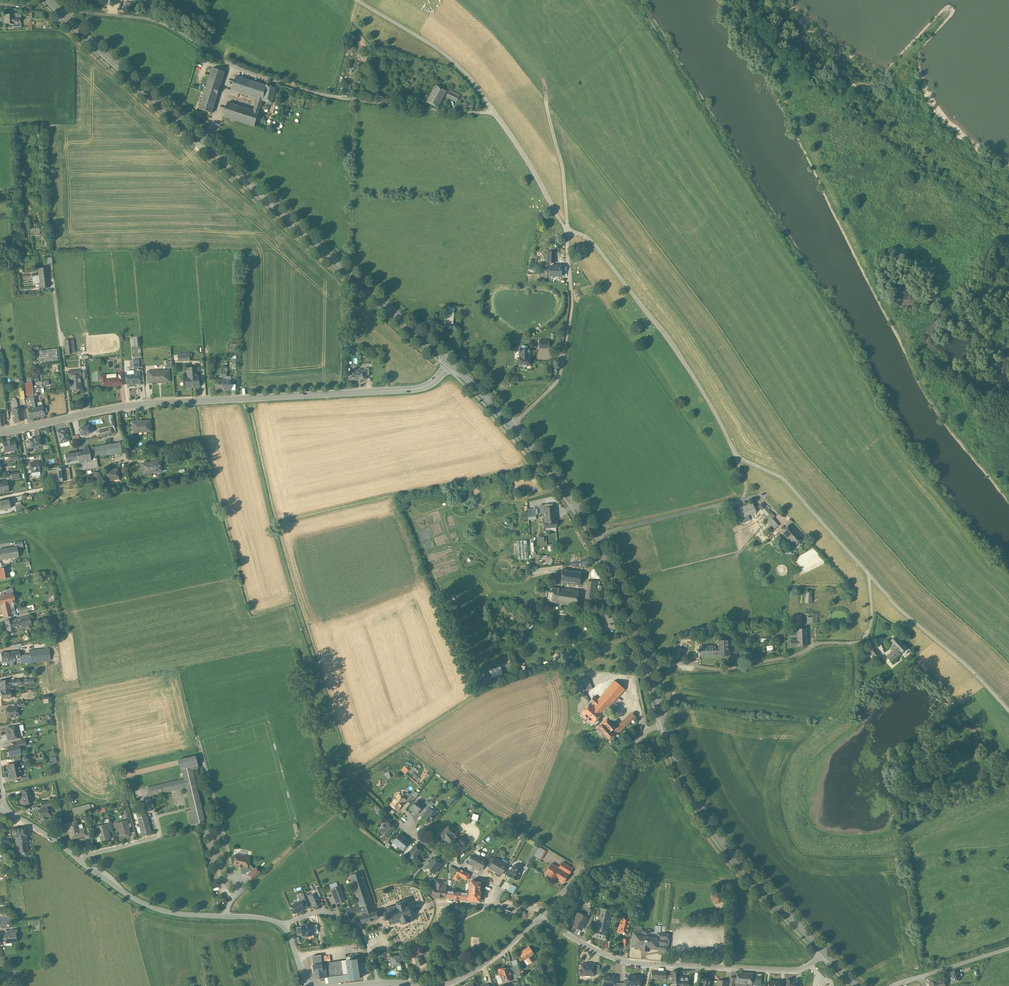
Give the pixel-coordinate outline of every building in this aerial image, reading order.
[(20,14),(12,14),(12,15),(4,15),(5,25),(12,25),(13,27),(20,27),(20,23),(20,18),(20,14)] [(225,72),(212,68),(205,89),(218,93),(225,72)] [(266,86),(236,76),(231,91),(257,99),(262,101),(266,86)] [(276,88),(267,85),(266,86),(262,101),(271,104),(276,88)] [(447,92),(436,86),(427,102),(438,108),(447,92)] [(218,93),(205,89),(199,109),(212,113),(218,93)] [(459,98),(449,93),(447,97),(457,102),(459,98)] [(262,101),(257,99),(253,110),(259,112),(262,101)] [(253,110),(227,102),(223,117),(254,127),(259,112),(253,110)] [(556,252),(547,252),(546,262),(555,263),(556,252)] [(561,267),(550,266),(549,275),(557,275),(557,276),(561,276),(561,267)] [(47,268),(38,269),(40,287),(49,286),(47,268)] [(58,361),(57,348),(39,350),(39,346),(33,346),(34,353),(38,353),(39,363),(58,361)] [(527,350),(522,350),(521,349),(519,349),(518,350),(518,352),(519,353),(519,358),(518,358),(518,365),(522,365),(522,367),(526,367),(527,365),(530,365),(530,358),(530,353),(531,352),(531,350),(530,349),(529,349),(527,350)] [(139,367),(134,367),(134,370),(140,370),(140,376),(143,375),(143,366),(139,367)] [(188,377),(185,377),(186,387),(199,386),(199,376),(198,377),(197,367),(188,368),(188,371),(187,371),(187,374),(188,374),(188,377)] [(81,370),(67,371),(67,374),(70,374),(70,376),(69,376),(71,389),(81,388),(80,376),(81,375),(81,370)] [(140,370),(134,370),(134,371),(127,371),(127,376),(126,376),(127,384),(138,383),(138,384),(139,385),(140,385),(141,384),(141,382),(144,381),(143,375),(140,376),(140,370)] [(169,370),(148,371),(148,382),(170,381),(169,370)] [(365,371),(349,371),(349,380),(366,379),(366,375),(366,371),(365,371)] [(116,378),(106,378),(106,374),(100,375),(101,387),(113,386),(113,387),(116,386),(116,385),(117,385),(116,378)] [(223,380),(216,379),(215,390),(223,390),(223,380)] [(37,406),(36,397),(31,398),(33,407),(28,408),(30,419),(45,415),(42,405),(37,406)] [(18,409),(12,409),(13,422),(23,421),(21,408),(18,409)] [(150,420),(131,422),(132,428),(133,428),(134,433),(138,432),(146,431),(147,431),(151,431),(150,420)] [(88,426),(79,428),(80,431),(79,431),(80,435),(90,433),(88,426)] [(66,429),(57,431),(60,443),(69,441),(66,429)] [(40,437),(28,440),(28,441),(25,441),(27,450),(31,449),(30,448),(34,447),(35,449),(38,448),(38,446),(42,445),(40,437)] [(11,440),(7,441),(7,442),(3,443),(4,452),(16,450),(14,441),(11,441),(11,440)] [(120,443),(83,449),(83,451),(88,451),(90,458),(96,457),(122,453),(120,443)] [(83,451),(76,453),(78,460),(90,458),(88,451),(83,451)] [(76,453),(64,455),(66,465),(78,463),(78,462),(78,460),(76,453)] [(96,457),(90,458),(91,460),(78,462),(78,463),(80,470),(86,469),(97,467),(98,467),(96,457)] [(160,460),(142,464),(144,474),(162,471),(160,460)] [(38,461),(30,462),(31,466),(30,466),(30,469),(31,469),(32,472),(40,471),(38,461)] [(57,470),(58,479),(61,479),(62,481),(66,481),(66,478),(70,478),(68,468),(64,469),(64,468),(57,470)] [(118,469),(107,470),(108,480),(109,480),(110,481),(114,480),(114,479),(119,479),(118,469)] [(57,470),(48,471),(50,483),(62,481),(61,479),(58,479),(57,470)] [(0,482),(0,493),(8,491),(6,481),(0,482)] [(0,501),(0,510),(10,508),(9,500),(0,501)] [(771,513),(762,502),(758,506),(767,516),(771,513)] [(752,503),(734,511),(738,520),(756,512),(752,503)] [(536,508),(528,508),(528,519),(536,519),(536,508)] [(554,508),(544,508),(545,514),(545,527),(556,527),(554,508)] [(767,516),(763,519),(767,523),(772,519),(774,517),(771,513),(767,516)] [(772,519),(767,523),(772,530),(778,525),(772,519)] [(789,525),(781,532),(789,540),(797,532),(789,525)] [(802,538),(797,532),(789,540),(794,546),(802,538)] [(527,540),(517,540),(518,559),(528,558),(527,540)] [(0,549),(0,560),(18,557),(17,547),(0,549)] [(0,569),(0,576),(0,578),(9,577),(8,567),(2,568),(0,569)] [(582,572),(562,569),(562,571),(561,582),(560,582),(563,583),(580,585),(582,572)] [(587,581),(585,598),(596,599),(598,582),(587,581)] [(551,602),(565,604),(567,589),(562,589),(559,588),(553,587),(552,592),(551,599),(551,602)] [(579,591),(567,589),(565,604),(577,606),(579,591)] [(0,596),(0,603),(0,605),(1,605),(9,603),(13,602),(13,603),(14,602),(12,594),(8,595),(0,596)] [(9,603),(1,605),(4,617),(11,615),(10,607),(9,603)] [(29,616),(20,618),(23,628),(31,625),(29,616)] [(20,618),(12,620),(12,619),(5,621),(7,632),(14,630),(23,628),(20,618)] [(806,629),(796,629),(797,632),(797,637),(806,636),(806,629)] [(806,636),(797,637),(797,640),(790,640),(791,646),(797,646),(807,646),(807,645),(806,636)] [(907,649),(896,636),(891,640),(894,644),(891,646),(894,650),(899,655),(907,649)] [(728,640),(718,640),(718,641),(719,644),(719,655),(728,654),(728,640)] [(718,646),(698,647),(699,650),(696,650),(696,653),(699,653),(699,656),(719,655),(719,644),(717,644),(718,646)] [(878,653),(873,647),(868,651),(874,657),(878,653)] [(482,660),(489,655),(484,648),(477,653),(482,660)] [(49,649),(29,650),(30,655),(30,662),(50,661),(49,649)] [(894,650),(888,656),(893,661),(899,655),(894,650)] [(14,652),(1,653),(2,662),(15,661),(14,652)] [(30,655),(20,656),(20,660),(21,663),(30,662),(30,655)] [(588,677),(580,680),(585,692),(593,688),(588,677)] [(0,681),(0,687),(0,693),(1,693),(1,699),(11,698),(10,686),(21,685),(21,679),(0,681)] [(590,703),(581,713),(593,725),(625,689),(614,680),(598,699),(594,696),(589,702),(590,703)] [(16,706),(6,709),(6,710),(5,712),(6,715),(8,716),(8,718),(18,715),(16,706)] [(633,712),(615,727),(619,731),(636,716),(633,712)] [(615,727),(607,718),(598,727),(609,740),(619,731),(615,727)] [(12,727),(6,728),(7,734),(19,731),(18,727),(18,725),(12,727)] [(19,731),(7,734),(9,740),(20,737),(19,731)] [(17,745),(8,747),(9,756),(20,754),(19,747),(18,745),(17,745)] [(196,756),(179,760),(181,769),(182,769),(192,767),(198,765),(196,756)] [(19,763),(8,765),(9,771),(21,769),(20,766),(19,766),(19,763)] [(405,765),(401,769),(405,774),(409,770),(405,765)] [(413,766),(409,772),(417,779),(419,776),(416,774),(419,771),(413,766)] [(192,767),(182,769),(184,779),(146,788),(148,797),(186,788),(191,810),(188,811),(191,825),(205,822),(192,767)] [(21,769),(9,771),(10,778),(21,775),(20,772),(21,772),(21,769)] [(30,793),(29,788),(21,789),(23,795),(22,795),(23,800),(22,801),(23,803),(24,804),(32,802),(32,799),(33,799),(32,795),(31,795),(30,793)] [(410,795),(407,792),(402,797),(406,800),(410,804),(415,798),(410,795)] [(399,794),(396,797),(395,797),(394,797),(392,799),(392,801),(393,801),(390,804),(397,810),(406,800),(402,797),(399,794)] [(419,799),(415,804),(414,804),(410,809),(416,814),(422,807),(421,807),(424,803),(419,799)] [(427,801),(424,803),(421,807),(422,807),(424,809),(429,804),(430,803),(427,801)] [(82,806),(72,809),(74,815),(84,812),(82,806)] [(47,808),(38,810),(40,818),(41,818),(42,819),(43,820),(45,820),(46,818),(45,817),(49,816),(47,808)] [(430,809),(429,808),(427,811),(422,817),(429,822),(436,814),(430,809)] [(138,818),(140,827),(137,827),(138,833),(141,833),(142,837),(152,834),(148,816),(146,816),(138,818)] [(127,820),(114,823),(116,830),(119,829),(121,836),(130,834),(128,824),(127,820)] [(76,821),(63,824),(64,831),(68,830),(71,839),(83,836),(81,829),(79,830),(76,821)] [(395,828),(388,822),(385,825),(384,824),(382,827),(383,828),(380,831),(387,837),(389,834),(395,828)] [(107,824),(94,827),(96,834),(100,833),(102,841),(111,838),(108,829),(107,824)] [(449,825),(438,833),(447,846),(450,843),(452,845),(456,842),(455,841),(458,838),(449,825)] [(26,828),(13,829),(14,837),(15,837),(16,845),(27,844),(26,836),(27,836),(26,828)] [(400,834),(393,842),(403,850),(406,846),(403,843),(407,839),(400,834)] [(463,837),(459,840),(463,846),(468,843),(463,837)] [(412,843),(409,841),(406,846),(403,850),(405,852),(412,843)] [(27,844),(16,845),(17,852),(28,851),(27,844)] [(415,845),(409,853),(415,858),(422,851),(415,845)] [(539,847),(534,855),(540,859),(545,850),(539,847)] [(250,857),(236,854),(234,865),(239,866),(239,867),(242,867),(247,868),(251,872),(254,869),(250,864),(248,864),(250,857)] [(486,860),(474,854),(469,863),(481,870),(484,864),(487,860),(486,860)] [(435,874),(442,864),(433,857),(429,861),(425,867),(435,874)] [(507,865),(495,858),(489,867),(489,868),(501,874),(507,865)] [(562,862),(559,868),(551,863),(545,874),(556,881),(558,879),(563,883),(572,868),(566,865),(562,862)] [(523,869),(514,865),(513,868),(512,868),(509,873),(508,875),(517,880),(523,869)] [(251,872),(248,874),(253,879),(260,872),(256,867),(254,869),(251,872)] [(470,874),(458,869),(453,878),(457,880),(460,876),(467,879),(470,874)] [(363,876),(362,871),(349,876),(360,906),(372,902),(363,876)] [(447,881),(436,880),(435,887),(434,887),(433,896),(446,897),(446,891),(447,881)] [(481,882),(471,881),(469,891),(480,892),(481,882)] [(516,887),(511,884),(507,891),(513,893),(516,887)] [(339,886),(330,889),(336,904),(345,901),(339,886)] [(469,893),(446,891),(446,897),(468,900),(469,893)] [(480,892),(469,891),(469,893),(468,900),(479,902),(481,892),(480,892)] [(308,896),(313,907),(321,903),(316,892),(308,896)] [(720,894),(716,894),(714,896),(713,899),(716,902),(719,902),(722,900),(722,897),(720,894)] [(303,901),(292,905),(295,913),(306,909),(303,901)] [(372,902),(360,906),(361,911),(363,916),(375,912),(372,903),(372,902)] [(409,916),(411,916),(412,917),(413,913),(412,908),(408,906),(407,907),(401,908),(400,904),(385,908),(387,914),(382,915),(383,920),(388,919),(390,925),(400,922),(401,918),(404,918),(405,922),(411,920),(409,916)] [(359,906),(347,909),(349,915),(361,911),(360,906),(359,906)] [(518,909),(515,907),(513,909),(509,906),(505,911),(512,917),(518,909)] [(612,910),(600,908),(595,929),(595,928),(593,937),(606,939),(608,931),(607,931),(612,910)] [(363,916),(360,916),(362,923),(378,918),(376,911),(375,912),(363,916)] [(588,918),(578,913),(571,924),(581,930),(588,918)] [(630,920),(622,918),(619,927),(618,931),(622,932),(622,931),(627,932),(630,920)] [(309,924),(306,925),(306,926),(302,926),(303,934),(306,933),(307,936),(311,935),(311,934),(315,934),(314,925),(309,925),(309,924)] [(650,932),(644,931),(644,930),(634,929),(634,932),(633,932),(631,946),(640,947),(639,950),(649,951),(649,949),(667,951),(669,934),(665,933),(660,933),(661,926),(655,925),(654,932),(650,932)] [(16,933),(11,933),(5,933),(5,942),(11,941),(11,943),(16,942),(16,933)] [(416,947),(413,948),(409,950),(411,957),(414,957),(416,962),(417,966),(423,964),(422,960),(420,954),(423,953),(420,946),(416,947)] [(529,946),(519,953),(524,960),(526,959),(529,964),(535,960),(532,955),(534,954),(529,946)] [(315,972),(316,979),(328,977),(329,983),(360,978),(357,959),(322,964),(321,955),(312,956),(314,972),(315,972)] [(366,957),(359,955),(361,961),(368,963),(366,957)] [(401,955),(390,956),(391,966),(402,965),(401,955)] [(590,963),(585,963),(585,964),(581,964),(581,969),(580,969),(580,975),(595,975),(595,974),(595,965),(595,964),(590,964),(590,963)] [(518,965),(513,966),(513,967),(516,974),(517,978),(521,976),(518,965)] [(508,967),(503,969),(503,968),(498,969),(501,979),(504,978),(505,981),(512,979),(511,976),(509,968),(508,967)] [(672,971),(673,983),(683,983),(684,985),(690,985),(689,976),(679,977),(678,976),(678,970),(672,971)] [(958,970),(951,972),(954,981),(960,979),(958,970)] [(737,972),(737,977),(736,984),(736,985),(739,985),(739,984),(748,985),(751,985),(752,985),(753,973),(737,972)] [(608,974),(605,974),(604,975),(603,975),(603,984),(614,984),(614,982),(614,976),(609,976),(608,974)] [(628,976),(628,980),(625,980),(625,983),(625,985),(640,985),(640,976),(628,976)] [(702,978),(701,985),(704,985),(709,985),(710,979),(702,978)]
